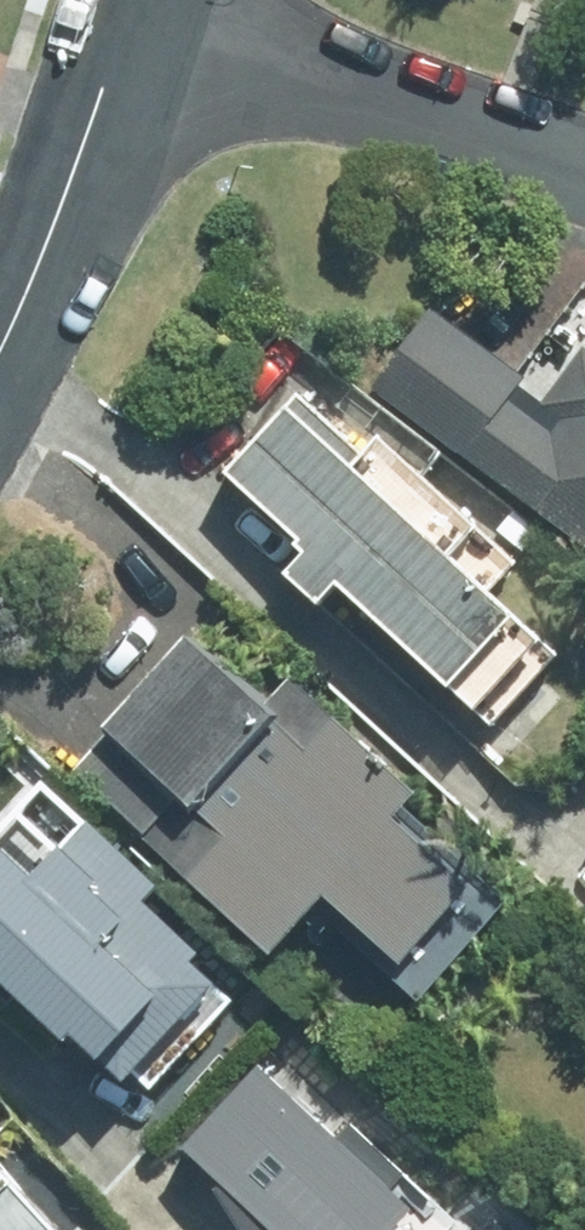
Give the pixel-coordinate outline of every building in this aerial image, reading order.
[(365,389),(584,545),(584,348),(551,395),(425,305),(365,389)] [(375,449),(308,389),(230,475),(316,553),(298,573),(328,600),(346,580),(488,709),(554,638),(461,554),(485,528),(385,438),(375,449)] [(195,638),(82,766),(294,953),(338,903),(412,968),(485,887),(411,821),(430,800),(295,681),(272,707),(195,638)] [(144,1087),(231,990),(198,961),(207,952),(152,903),(168,885),(93,819),(41,877),(0,841),(0,960),(144,1087)] [(190,1144),(287,1229),(413,1229),(427,1215),(258,1066),(190,1144)] [(0,1147),(0,1229),(76,1229),(0,1147)]
